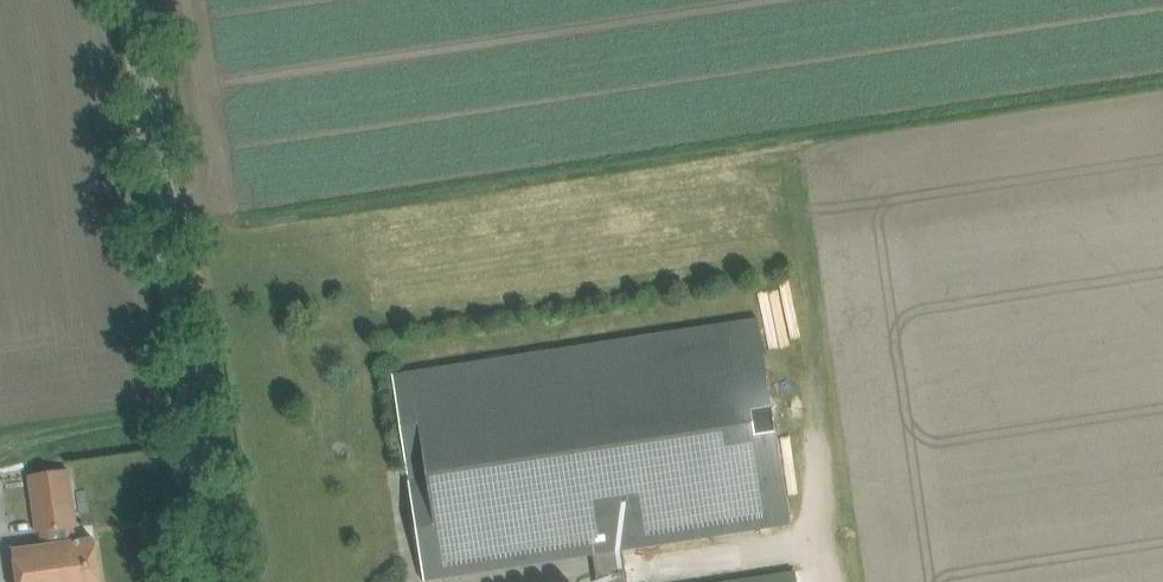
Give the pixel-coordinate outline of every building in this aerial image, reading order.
[(623,550),(791,525),(759,319),(393,375),(425,581),(594,555),(598,581),(628,581),(623,550)] [(69,470),(46,473),(29,475),(37,532),(41,532),(74,528),(74,527),(77,527),(69,470)] [(74,528),(41,532),(43,546),(13,550),(18,581),(101,581),(95,539),(76,541),(74,528)] [(796,572),(729,581),(798,581),(796,572)]
